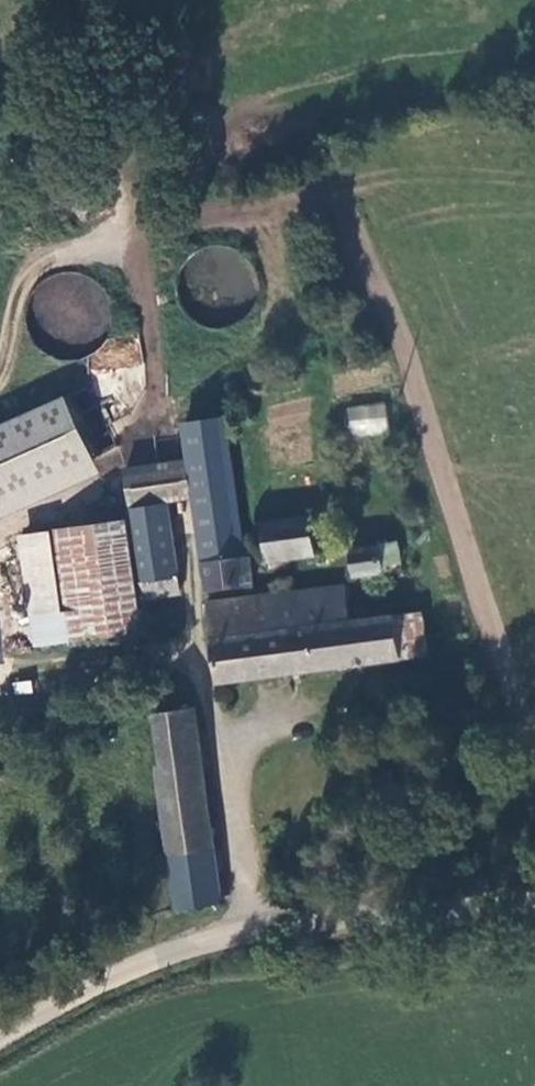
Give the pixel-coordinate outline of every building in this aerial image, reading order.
[(78,398),(0,432),(0,506),(105,461),(78,398)] [(384,403),(346,407),(350,438),(388,434),(384,403)] [(229,426),(191,430),(194,464),(199,506),(213,595),(255,591),(253,567),(252,558),(245,558),(233,464),(229,426)] [(199,506),(194,464),(133,472),(148,581),(180,576),(171,510),(199,506)] [(147,632),(133,523),(29,536),(42,645),(147,632)] [(262,557),(262,565),(318,558),(315,523),(269,528),(270,557),(262,557)] [(399,567),(397,555),(384,556),(383,548),(358,552),(362,581),(387,577),(385,568),(399,567)] [(180,576),(148,581),(151,601),(182,597),(180,576)] [(404,663),(399,621),(353,627),(349,592),(217,608),(226,685),(404,663)] [(434,659),(428,619),(418,620),(423,661),(434,659)] [(423,661),(418,620),(399,621),(404,663),(423,661)] [(198,718),(162,722),(170,771),(162,774),(175,859),(215,854),(198,718)] [(221,907),(222,888),(215,854),(175,859),(178,903),(179,914),(221,907)]
